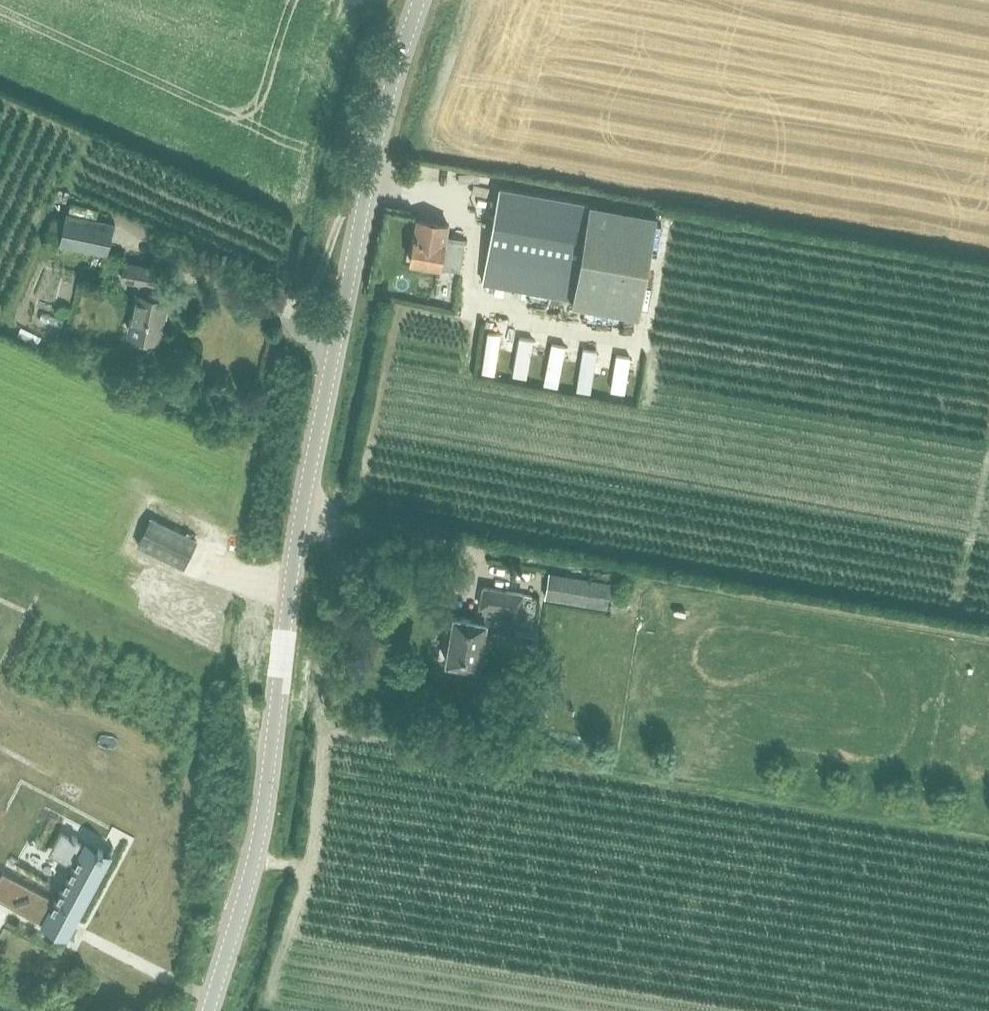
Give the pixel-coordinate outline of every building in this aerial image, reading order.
[(483,191),(484,177),(469,175),(468,190),(483,191)] [(480,284),(570,301),(639,313),(657,216),(498,186),(480,284)] [(48,241),(58,243),(58,246),(104,255),(111,222),(65,213),(63,220),(53,218),(48,241)] [(419,218),(411,260),(441,265),(440,266),(461,270),(466,238),(447,235),(449,223),(419,218)] [(156,339),(164,301),(148,298),(151,284),(154,285),(156,271),(123,264),(120,278),(140,282),(130,334),(156,339)] [(500,336),(488,334),(482,375),(494,377),(500,336)] [(532,340),(519,338),(513,378),(526,380),(532,340)] [(565,348),(551,345),(544,386),(558,388),(565,348)] [(597,352),(583,350),(576,391),(590,393),(597,352)] [(630,359),(616,356),(610,393),(624,396),(630,359)] [(152,518),(139,546),(183,567),(197,539),(152,518)] [(607,608),(611,583),(550,573),(546,598),(607,608)] [(446,662),(478,667),(485,628),(515,633),(519,613),(520,613),(523,594),(484,587),(480,607),(483,607),(480,621),(454,616),(446,662)] [(222,838),(234,840),(236,828),(224,826),(222,838)] [(6,878),(0,888),(0,903),(45,927),(44,929),(69,943),(115,858),(90,844),(57,905),(6,878)]
